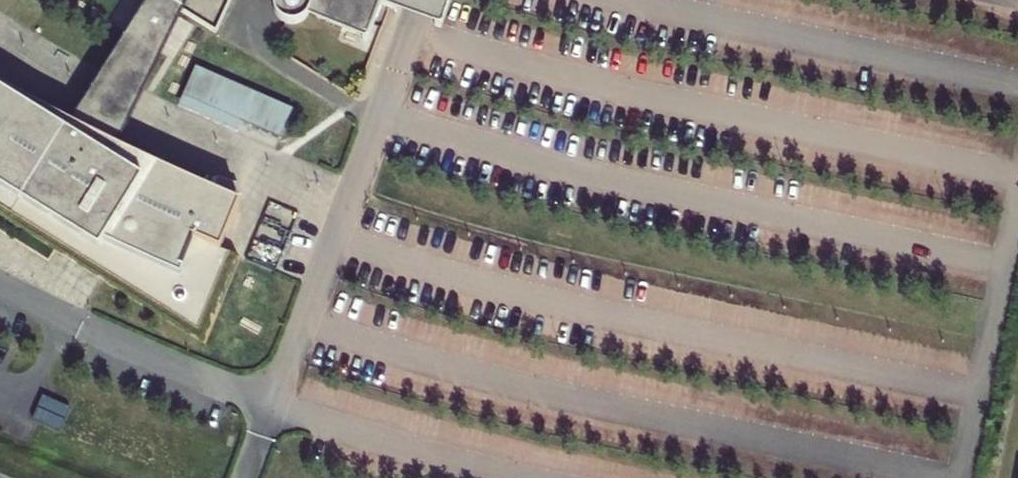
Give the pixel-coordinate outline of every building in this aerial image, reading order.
[(21,223),(18,227),(214,349),(249,264),(228,255),(248,208),(168,174),(125,154),(141,122),(191,18),(221,35),(237,0),(159,0),(97,99),(77,130),(33,106),(0,88),(0,210),(21,223)] [(278,4),(277,7),(276,10),(277,13),(278,16),(279,19),(282,21),(284,23),(287,24),(291,25),(294,25),(297,24),(300,23),(303,21),(305,19),(306,16),(367,39),(381,4),(406,13),(411,0),(270,0),(278,4)] [(406,13),(416,18),(442,27),(452,0),(411,0),(406,13)] [(296,106),(198,63),(184,96),(243,122),(282,138),(296,106)]
